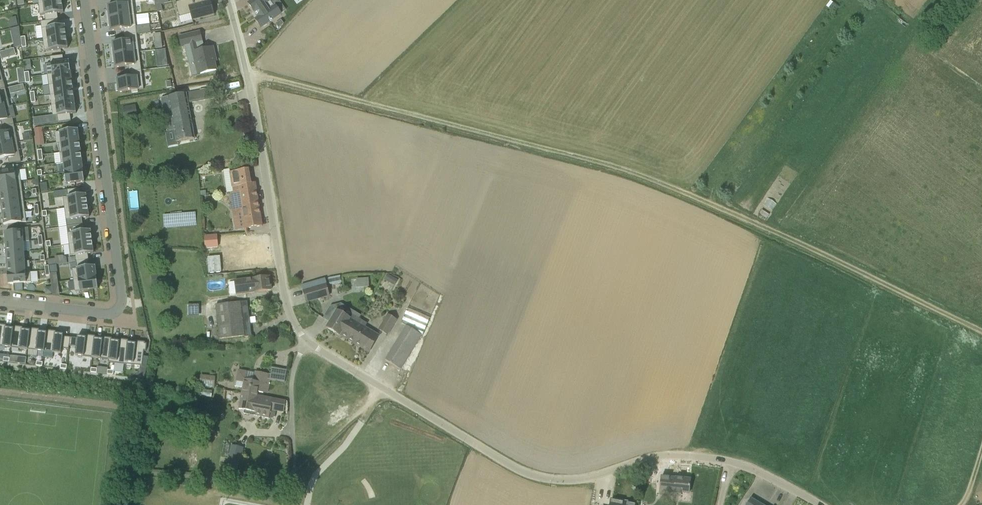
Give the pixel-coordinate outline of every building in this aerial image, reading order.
[(107,18),(107,19),(130,16),(128,5),(133,4),(133,0),(120,0),(121,5),(108,7),(108,12),(106,12),(107,18)] [(212,5),(208,6),(207,2),(205,3),(204,0),(187,0),(176,3),(179,17),(191,14),(192,21),(215,15),(212,5)] [(271,0),(255,0),(249,4),(254,12),(255,11),(260,18),(256,20),(261,28),(281,14),(271,0)] [(62,2),(39,5),(40,16),(45,15),(46,22),(58,21),(57,14),(64,13),(64,12),(63,13),(62,2)] [(130,16),(107,19),(107,21),(108,26),(110,26),(111,31),(124,29),(125,36),(137,34),(136,28),(131,28),(130,16)] [(18,18),(9,19),(11,28),(19,26),(18,18)] [(46,22),(41,23),(43,40),(66,38),(65,27),(66,27),(65,26),(59,27),(58,21),(46,22)] [(200,32),(179,37),(182,47),(202,42),(200,32)] [(111,49),(111,55),(112,55),(112,56),(134,53),(133,41),(138,41),(137,34),(125,36),(126,42),(112,44),(113,49),(111,49)] [(21,38),(13,39),(15,48),(22,46),(22,43),(21,38)] [(66,38),(43,40),(45,52),(68,49),(68,48),(66,38)] [(3,59),(17,55),(15,48),(1,52),(3,59)] [(201,74),(216,70),(214,62),(216,62),(213,48),(195,52),(201,74)] [(157,67),(167,66),(167,49),(156,50),(157,67)] [(129,66),(129,72),(141,71),(141,64),(136,65),(134,53),(112,56),(112,63),(115,63),(115,68),(129,66)] [(51,64),(46,65),(48,75),(71,73),(70,62),(64,62),(63,56),(50,58),(51,64)] [(138,93),(138,90),(139,90),(138,78),(142,77),(141,71),(129,72),(130,79),(117,80),(117,86),(115,86),(116,92),(118,92),(118,93),(132,91),(132,93),(138,93)] [(71,73),(48,75),(49,86),(72,83),(71,73)] [(72,83),(49,86),(50,96),(73,93),(72,83)] [(10,107),(6,89),(0,90),(0,109),(10,107)] [(162,98),(169,133),(174,132),(176,143),(195,139),(188,102),(202,100),(200,91),(186,94),(185,94),(162,98)] [(73,93),(50,96),(51,106),(75,103),(73,93)] [(75,103),(51,106),(52,116),(57,115),(58,123),(71,121),(70,114),(77,113),(76,112),(75,103)] [(123,108),(125,120),(137,118),(135,105),(123,108)] [(0,109),(0,122),(1,122),(2,128),(14,125),(13,119),(8,120),(5,109),(10,108),(10,107),(0,109)] [(18,143),(14,125),(2,128),(4,134),(0,135),(0,147),(18,143)] [(78,130),(55,133),(56,144),(59,144),(79,141),(78,131),(79,131),(78,130)] [(79,141),(59,144),(60,154),(81,151),(79,141)] [(0,147),(0,159),(8,158),(9,164),(21,162),(18,143),(0,147)] [(81,151),(60,154),(61,163),(64,163),(82,161),(81,151)] [(82,161),(64,163),(65,173),(83,171),(82,161)] [(0,174),(0,184),(21,181),(20,171),(15,172),(14,166),(2,167),(3,173),(0,174)] [(249,170),(230,173),(233,192),(240,191),(241,194),(256,192),(255,184),(251,184),(249,170)] [(83,171),(65,173),(67,184),(84,182),(85,182),(83,171)] [(0,184),(0,195),(22,192),(21,181),(0,184)] [(68,197),(63,198),(65,209),(88,206),(87,196),(87,195),(81,196),(80,189),(67,191),(68,197)] [(243,214),(245,228),(262,226),(256,192),(241,194),(240,191),(233,192),(230,193),(233,215),(243,214)] [(0,195),(1,205),(24,202),(22,192),(0,195)] [(24,202),(1,205),(3,215),(25,212),(24,202)] [(88,206),(65,209),(66,221),(67,227),(83,225),(82,219),(90,218),(90,217),(89,217),(88,206)] [(25,212),(3,215),(4,226),(26,223),(25,212)] [(83,225),(67,227),(68,234),(69,245),(92,242),(91,232),(91,231),(84,232),(83,225)] [(22,232),(5,233),(6,244),(24,242),(30,242),(29,229),(22,229),(22,232)] [(216,249),(235,246),(234,237),(214,240),(216,249)] [(24,242),(6,244),(6,254),(24,252),(24,242)] [(92,242),(69,245),(69,246),(71,256),(75,256),(76,262),(89,261),(88,254),(94,253),(92,243),(92,242)] [(240,260),(241,267),(257,265),(256,263),(263,262),(261,252),(255,253),(253,242),(237,245),(238,250),(236,250),(238,261),(240,260)] [(24,252),(6,254),(7,264),(25,263),(25,262),(24,252)] [(221,255),(210,256),(211,272),(223,271),(221,255)] [(77,269),(72,270),(74,281),(97,278),(95,268),(96,267),(90,268),(89,261),(76,262),(77,269)] [(25,263),(7,264),(8,274),(30,272),(30,262),(25,262),(25,263)] [(30,272),(8,274),(9,285),(31,283),(30,273),(30,272)] [(57,273),(50,274),(50,276),(51,284),(58,283),(57,273)] [(384,281),(389,284),(392,278),(387,275),(384,281)] [(163,286),(163,276),(152,276),(153,287),(163,286)] [(269,277),(235,282),(235,284),(236,294),(237,295),(245,294),(271,291),(269,277)] [(97,278),(74,281),(75,292),(97,289),(98,290),(97,278)] [(357,288),(371,287),(370,278),(357,279),(357,288)] [(329,296),(326,285),(303,291),(306,303),(329,296)] [(216,306),(217,317),(249,313),(248,302),(216,306)] [(406,327),(385,361),(401,370),(422,336),(430,319),(407,309),(401,323),(406,327)] [(340,335),(347,340),(359,320),(351,315),(349,319),(337,311),(327,328),(340,336),(340,335)] [(249,313),(217,317),(220,340),(245,337),(245,338),(252,337),(249,313)] [(387,314),(378,330),(388,336),(397,320),(387,314)] [(369,353),(379,336),(365,328),(367,324),(359,320),(347,340),(369,353)] [(11,348),(13,330),(6,329),(7,326),(0,325),(0,347),(11,348)] [(13,330),(11,348),(28,350),(30,332),(29,332),(23,331),(23,328),(13,327),(13,330)] [(30,332),(28,350),(29,350),(38,352),(44,352),(46,334),(40,333),(40,330),(30,329),(29,332),(30,332)] [(46,334),(44,352),(54,353),(61,354),(62,350),(69,350),(69,347),(70,339),(63,338),(63,336),(56,335),(57,332),(46,331),(46,334)] [(70,339),(69,347),(76,347),(75,356),(93,358),(95,340),(95,337),(85,336),(85,338),(84,338),(78,338),(77,339),(70,339)] [(95,340),(93,358),(109,360),(111,342),(112,342),(112,339),(102,338),(102,340),(95,340)] [(109,360),(108,362),(125,364),(128,344),(129,344),(129,341),(119,340),(118,343),(112,342),(111,342),(109,360)] [(128,344),(125,364),(140,366),(142,367),(144,357),(144,352),(146,352),(147,345),(145,344),(145,343),(135,342),(135,345),(129,344),(128,344)] [(235,387),(243,389),(242,394),(257,396),(258,392),(263,393),(268,394),(268,392),(269,385),(270,385),(270,384),(269,384),(270,381),(285,383),(287,370),(272,368),(271,375),(259,373),(255,372),(255,374),(238,371),(235,387)] [(216,387),(216,376),(204,376),(204,386),(216,387)] [(286,402),(257,396),(242,394),(240,404),(271,411),(284,413),(286,402)] [(244,414),(269,419),(271,411),(240,404),(239,409),(245,411),(244,414)] [(212,432),(210,422),(201,423),(202,433),(212,432)] [(231,446),(228,458),(231,459),(230,465),(238,467),(239,461),(240,461),(243,448),(231,446)] [(661,477),(659,495),(677,497),(677,494),(688,495),(690,480),(676,479),(661,477)]
